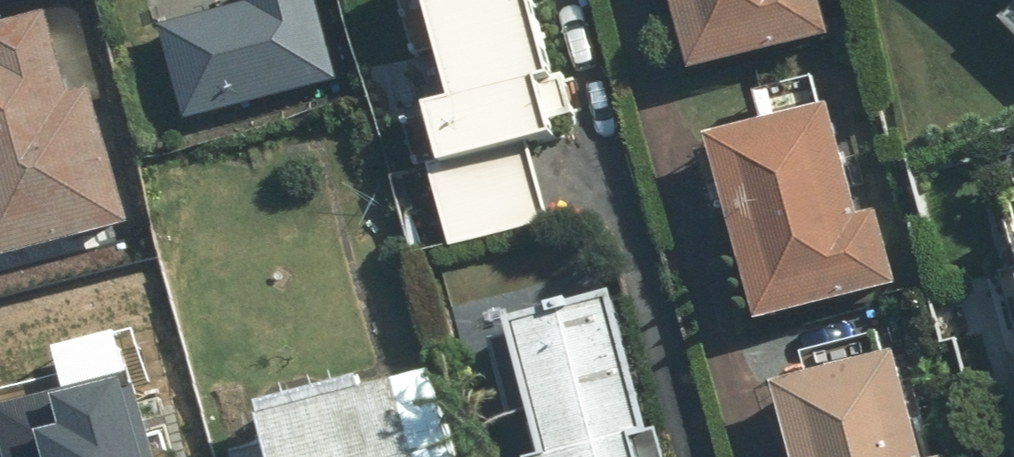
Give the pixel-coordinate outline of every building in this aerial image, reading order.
[(174,27),(198,119),(346,77),(326,0),(256,0),(258,6),(174,27)] [(429,112),(463,239),(562,214),(539,126),(577,116),(547,0),(439,0),(466,103),(429,112)] [(702,70),(840,37),(831,0),(686,0),(702,70)] [(1013,18),(1013,0),(996,0),(1013,18)] [(2,255),(137,220),(103,91),(83,97),(62,15),(0,31),(0,49),(3,61),(0,62),(0,246),(2,255)] [(731,137),(775,322),(913,289),(897,223),(878,227),(850,108),(731,137)] [(562,456),(674,456),(628,294),(525,322),(562,456)] [(812,456),(938,456),(914,355),(794,383),(812,456)] [(138,367),(0,399),(0,409),(11,456),(159,456),(138,367)] [(278,418),(288,456),(472,456),(451,373),(278,418)]
